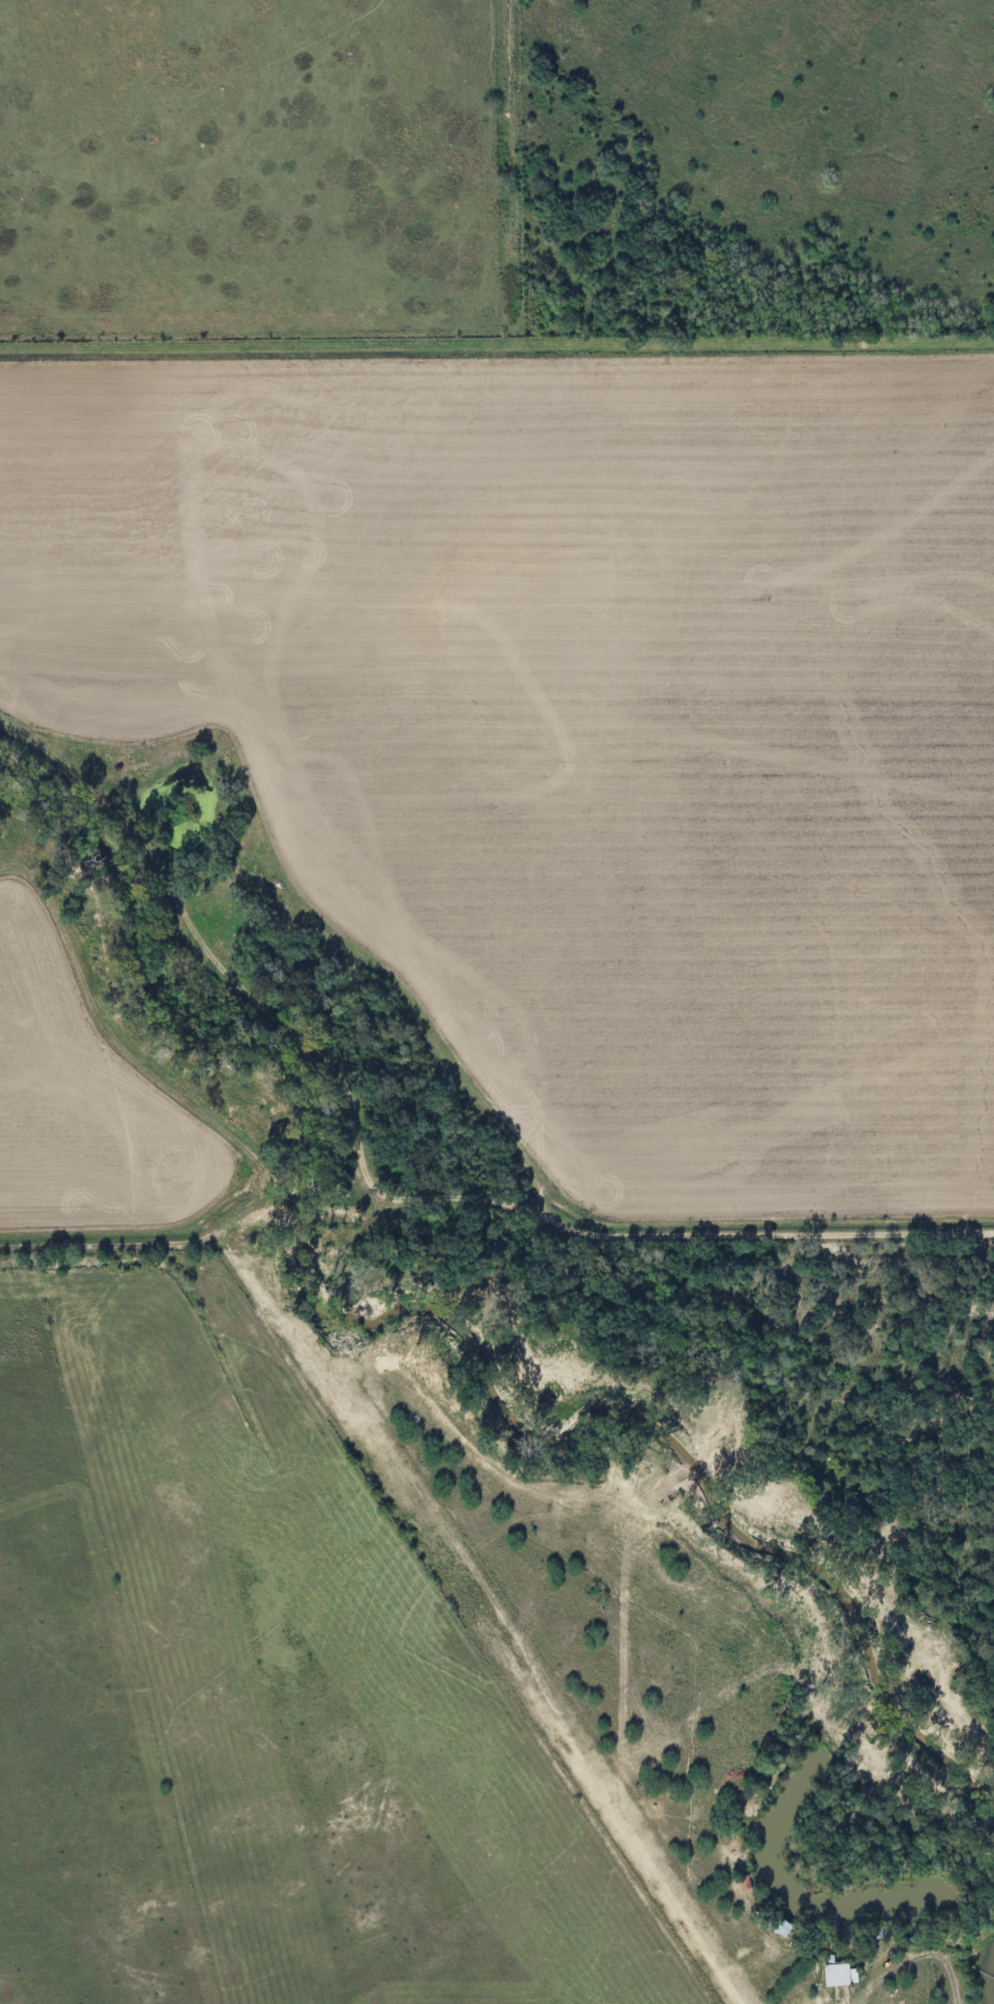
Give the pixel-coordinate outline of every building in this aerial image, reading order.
[(821,1987),(853,1987),(853,1970),(845,1970),(845,1963),(821,1963),(821,1987)]
